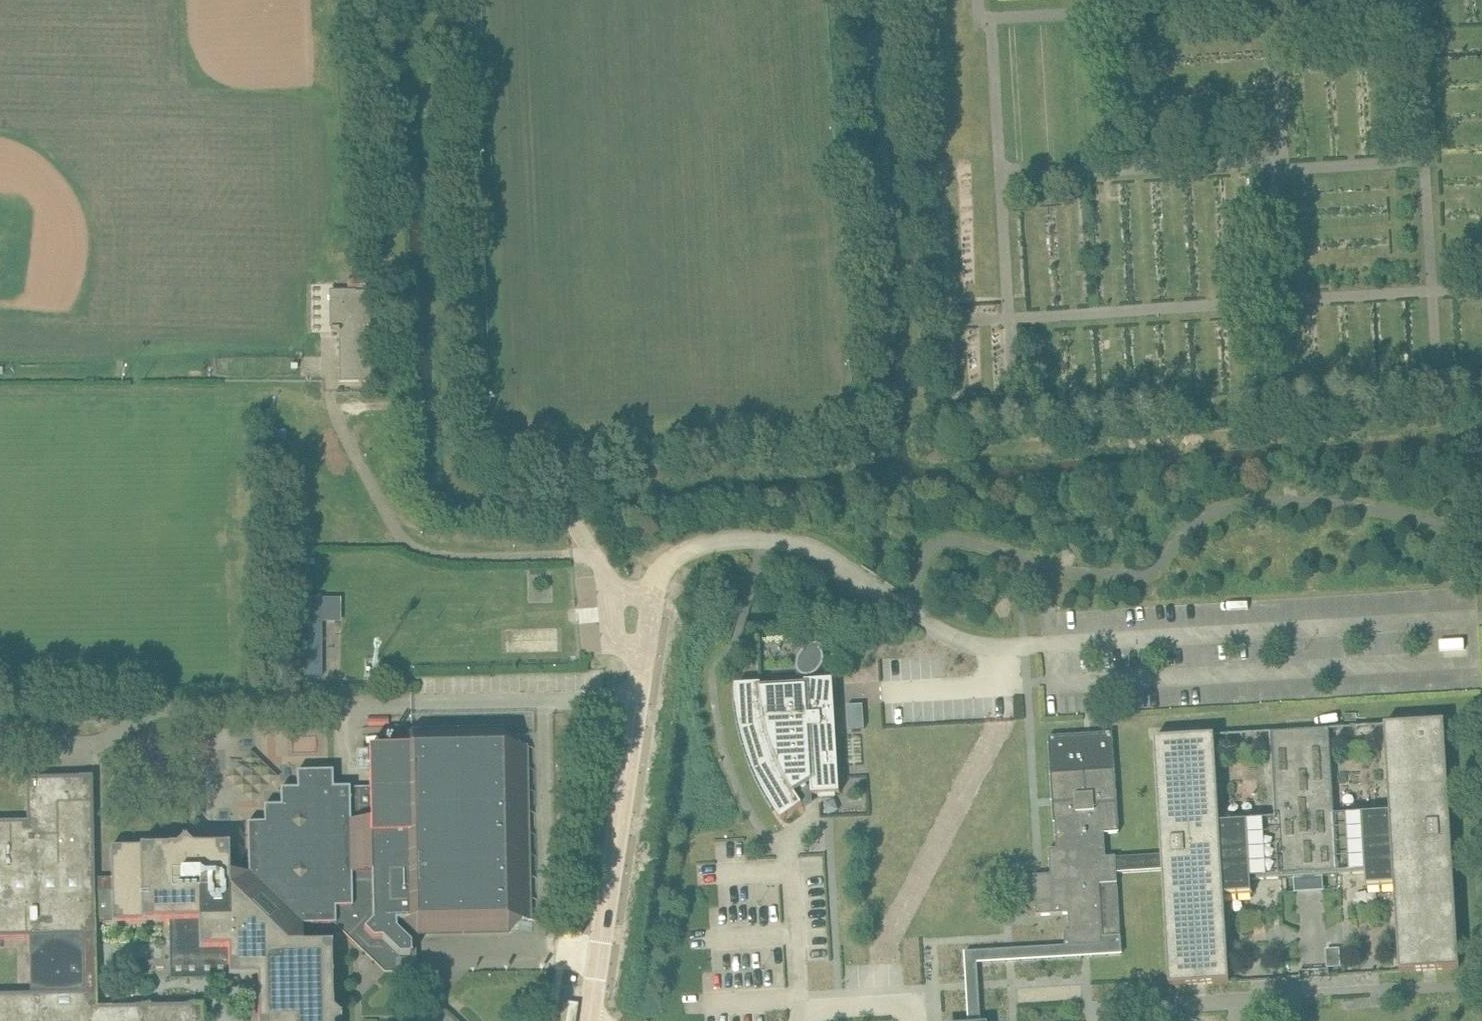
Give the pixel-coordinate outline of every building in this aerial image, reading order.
[(329,327),(330,327),(330,333),(339,333),(340,382),(372,382),(371,292),(355,292),(355,288),(329,289),(329,327)] [(321,598),(297,598),(298,677),(322,677),(321,660),(321,619),(341,619),(341,598),(321,598)] [(762,684),(736,686),(736,694),(737,703),(738,711),(739,719),(741,727),(743,736),(745,744),(748,752),(750,760),(753,768),(757,776),(760,783),(764,791),(768,798),(772,805),(777,813),(782,819),(803,804),(794,792),(798,789),(800,792),(799,793),(809,788),(808,787),(807,784),(811,781),(812,794),(819,794),(820,797),(836,796),(836,793),(840,793),(839,776),(835,776),(834,769),(832,727),(836,727),(833,680),(806,681),(806,677),(808,677),(811,676),(813,675),(815,674),(817,673),(818,671),(820,670),(821,668),(822,666),(823,664),(824,662),(824,660),(824,658),(824,656),(824,655),(823,653),(823,651),(822,650),(821,649),(823,648),(824,647),(823,646),(821,645),(819,644),(818,644),(816,644),(814,644),(812,644),(811,645),(809,646),(808,647),(806,648),(805,649),(803,651),(802,653),(800,655),(800,656),(799,658),(798,660),(798,662),(797,664),(797,666),(798,677),(799,688),(762,690),(762,684)] [(863,704),(847,705),(849,729),(865,728),(863,704)] [(977,962),(1121,953),(1120,937),(1121,937),(1121,935),(1120,935),(1119,913),(1120,913),(1119,912),(1117,883),(1118,883),(1117,872),(1163,869),(1170,985),(1230,982),(1225,895),(1253,894),(1253,879),(1365,872),(1366,886),(1395,885),(1400,971),(1460,968),(1445,721),(1385,724),(1390,811),(1335,814),(1330,728),(1270,731),(1275,818),(1220,821),(1215,735),(1155,738),(1162,854),(1116,857),(1116,856),(1106,857),(1105,833),(1119,832),(1115,769),(1113,732),(1049,736),(1051,773),(1054,822),(1055,822),(1057,844),(1057,848),(1049,849),(1051,874),(1034,875),(1037,915),(1069,913),(1070,930),(1064,931),(1065,946),(966,952),(970,1020),(980,1020),(977,962)] [(24,780),(25,820),(0,820),(0,940),(29,939),(30,966),(24,966),(24,962),(0,962),(0,986),(25,986),(25,981),(30,981),(30,994),(0,994),(0,1020),(204,1020),(203,1005),(97,1008),(95,895),(111,894),(112,922),(170,920),(170,949),(199,948),(228,948),(228,978),(257,977),(258,1020),(337,1020),(340,1019),(341,1019),(341,1015),(339,1015),(333,1009),(332,949),(332,943),(303,944),(303,925),(335,924),(354,942),(365,931),(373,940),(382,939),(382,940),(399,957),(408,957),(409,958),(412,955),(411,954),(411,945),(396,931),(396,923),(529,920),(525,745),(514,745),(432,747),(419,747),(413,748),(369,749),(368,749),(369,794),(349,794),(349,784),(332,785),(332,772),(323,772),(312,772),(295,773),(296,791),(280,791),(280,807),(263,807),(263,824),(247,824),(247,846),(248,875),(229,876),(228,847),(192,848),(184,840),(175,850),(111,851),(111,881),(104,881),(94,881),(92,778),(49,779),(24,780)] [(1326,949),(1327,968),(1340,967),(1339,948),(1326,949)]
